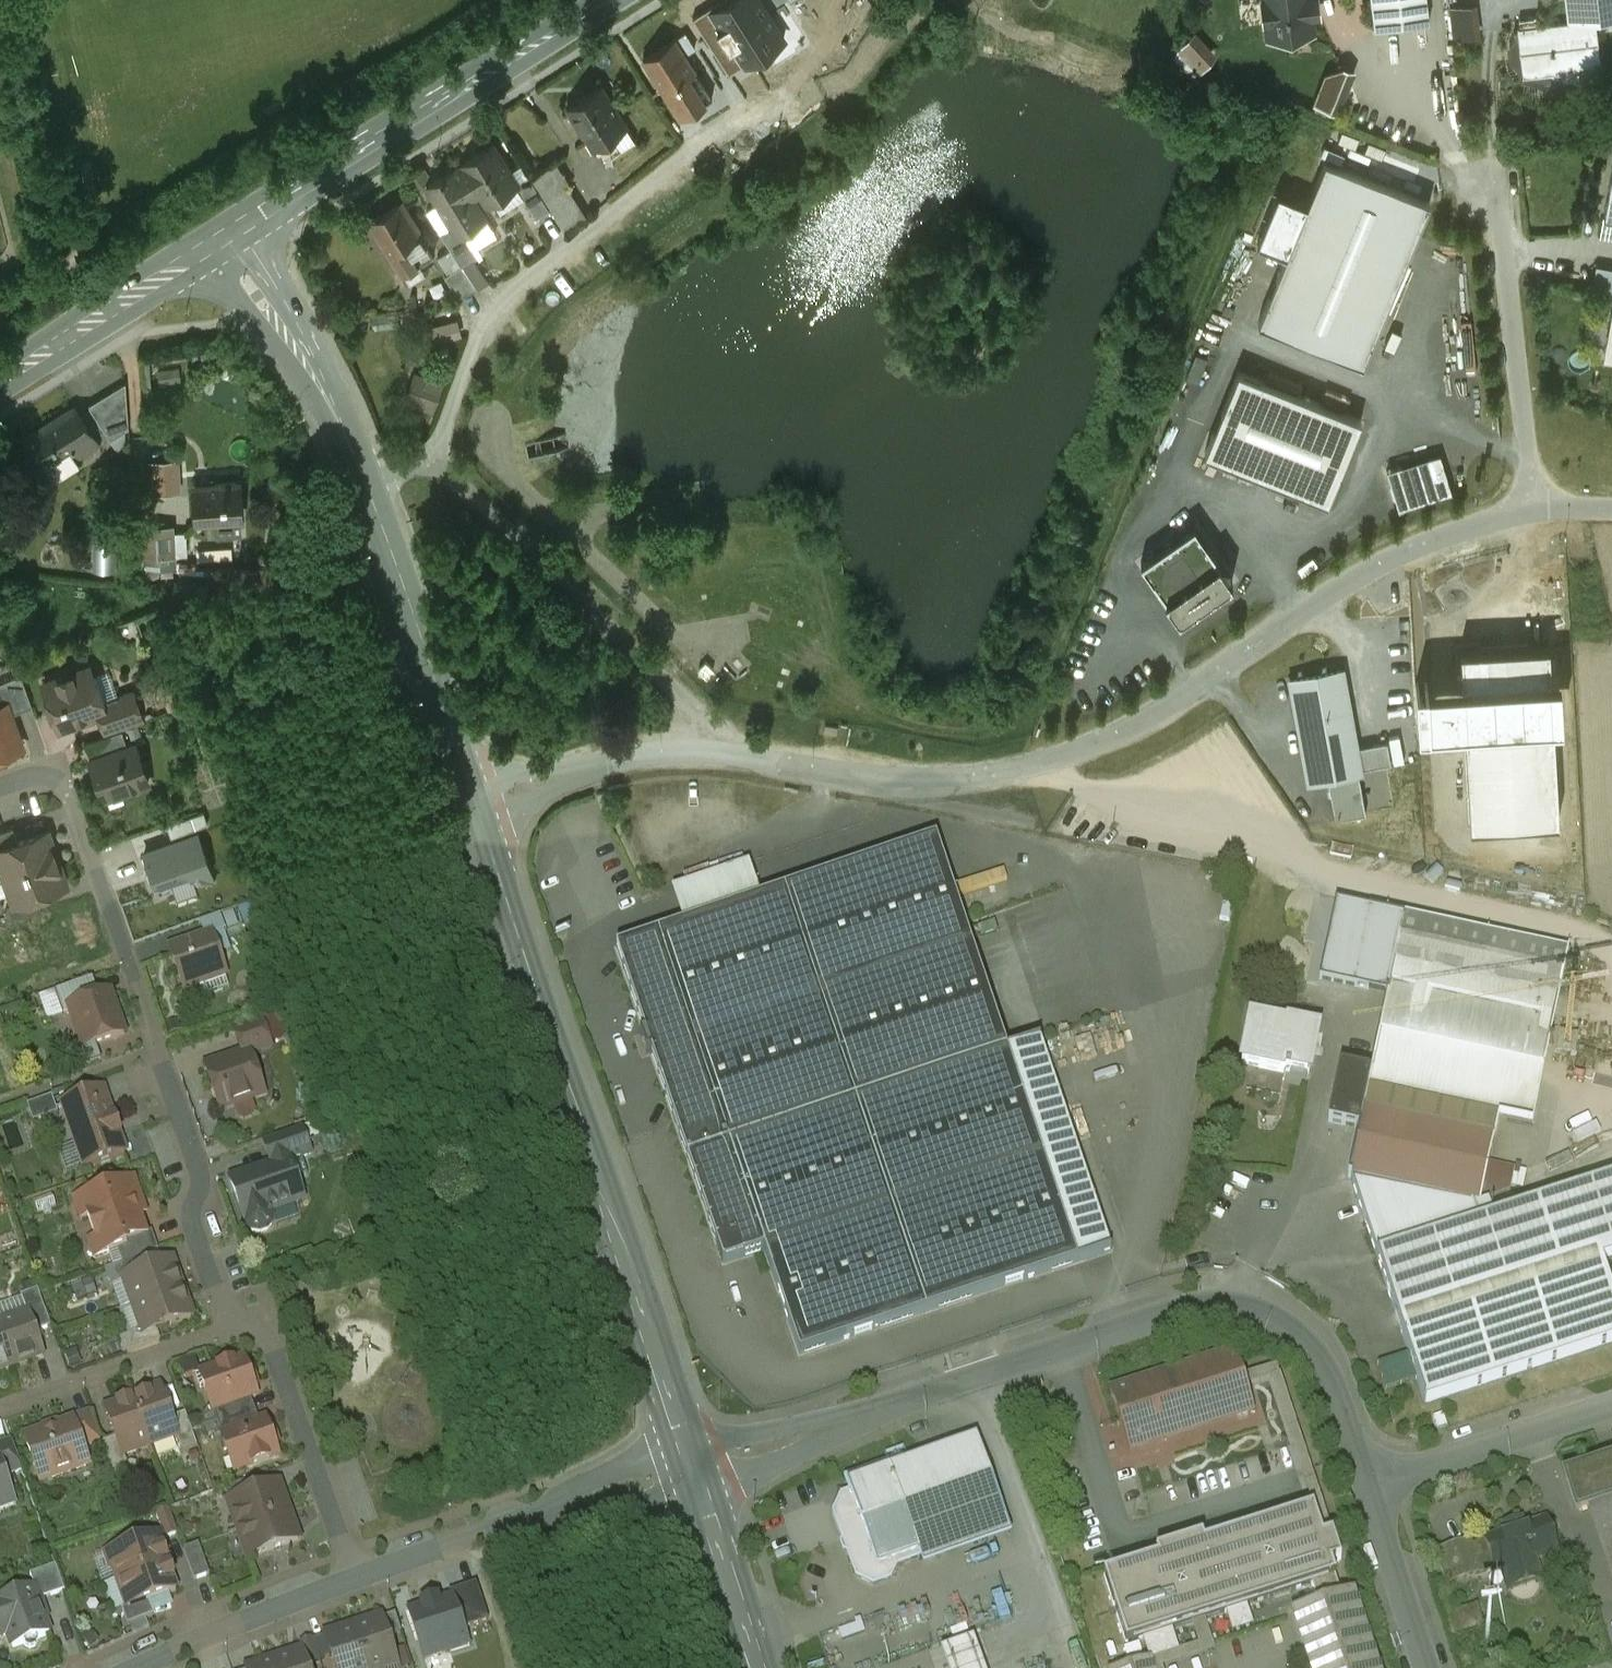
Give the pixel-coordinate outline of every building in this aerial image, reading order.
[(694,17),(729,72),(784,37),(761,0),(728,0),(722,4),(720,0),(694,17)] [(1264,32),(1310,28),(1309,11),(1317,10),(1317,0),(1262,0),(1264,32)] [(1372,24),(1427,20),(1425,0),(1370,0),(1372,24)] [(1458,35),(1486,33),(1484,0),(1456,2),(1458,35)] [(1568,16),(1595,13),(1611,12),(1611,0),(1567,0),(1568,16)] [(1595,13),(1568,16),(1514,21),(1519,74),(1552,71),(1553,80),(1580,77),(1579,67),(1600,65),(1595,13)] [(1200,25),(1183,43),(1207,66),(1225,48),(1200,25)] [(675,37),(642,58),(664,91),(672,86),(688,110),(712,95),(675,37)] [(602,80),(567,102),(593,144),(627,121),(602,80)] [(494,143),(457,165),(467,183),(474,180),(486,199),(516,180),(494,143)] [(1435,194),(1325,151),(1305,202),(1278,191),(1259,238),(1284,248),(1256,319),(1367,363),(1435,194)] [(555,157),(529,173),(550,207),(561,224),(581,211),(564,186),(570,182),(555,157)] [(457,165),(425,183),(449,223),(454,231),(461,226),(484,211),(467,183),(457,165)] [(1603,214),(1611,216),(1611,167),(1603,214)] [(529,173),(516,180),(535,215),(550,207),(529,173)] [(401,199),(368,219),(401,271),(433,253),(401,199)] [(454,231),(449,223),(438,230),(459,263),(478,251),(461,226),(454,231)] [(1598,288),(1611,290),(1611,263),(1602,261),(1598,288)] [(474,286),(459,263),(442,274),(456,296),(474,286)] [(1611,308),(1604,352),(1611,353),(1611,308)] [(432,325),(435,339),(467,333),(464,319),(432,325)] [(441,408),(450,376),(420,368),(411,400),(441,408)] [(1361,420),(1238,369),(1205,453),(1326,503),(1361,420)] [(124,385),(88,406),(111,440),(128,428),(124,385)] [(72,406),(20,439),(41,468),(68,450),(76,461),(97,447),(72,406)] [(239,482),(194,483),(196,523),(241,521),(239,482)] [(18,512),(0,528),(0,559),(1,559),(33,530),(18,512)] [(1196,524),(1140,560),(1178,614),(1232,577),(1196,524)] [(191,525),(156,525),(156,533),(147,533),(147,557),(190,557),(191,525)] [(117,533),(87,535),(89,572),(118,571),(117,533)] [(1552,656),(1468,663),(1482,839),(1565,833),(1552,656)] [(89,668),(43,684),(53,711),(51,714),(54,724),(58,725),(58,728),(99,714),(104,712),(101,702),(89,668)] [(1345,668),(1290,676),(1309,779),(1362,772),(1345,668)] [(0,684),(0,700),(2,705),(3,705),(7,715),(8,714),(32,706),(21,676),(0,684)] [(132,691),(101,702),(104,712),(99,714),(105,731),(142,718),(132,691)] [(0,706),(0,754),(20,747),(20,745),(18,746),(10,723),(11,721),(8,714),(7,715),(3,705),(2,705),(0,706)] [(121,730),(84,743),(90,759),(127,746),(121,730)] [(127,746),(90,759),(104,798),(125,791),(129,793),(137,790),(139,786),(141,785),(135,769),(143,766),(135,744),(127,746)] [(0,831),(0,847),(18,841),(13,827),(0,831)] [(0,847),(0,852),(8,875),(56,857),(52,846),(53,844),(51,844),(47,830),(18,841),(0,847)] [(199,834),(143,855),(163,908),(219,888),(199,834)] [(1005,1050),(933,838),(615,945),(687,1158),(1005,1050)] [(56,857),(8,875),(17,900),(18,901),(37,895),(66,884),(56,857)] [(17,900),(8,904),(5,909),(9,920),(42,909),(37,895),(18,901),(17,900)] [(1317,981),(1385,994),(1387,981),(1554,1014),(1566,950),(1553,948),(1544,991),(1392,961),(1400,918),(1332,904),(1317,981)] [(1553,948),(1400,918),(1392,961),(1544,991),(1553,948)] [(211,937),(170,951),(184,989),(204,982),(224,975),(225,975),(211,937)] [(224,975),(204,982),(208,995),(228,988),(224,975)] [(92,979),(55,992),(64,1017),(72,1014),(69,1008),(99,997),(92,979)] [(1385,994),(1366,1090),(1497,1116),(1532,1123),(1554,1014),(1387,981),(1385,994)] [(99,997),(69,1008),(72,1014),(82,1044),(84,1049),(95,1045),(124,1035),(123,1033),(121,1034),(117,1022),(118,1019),(115,1009),(112,1008),(108,996),(110,996),(109,994),(99,997)] [(276,1015),(261,1021),(262,1023),(263,1023),(270,1042),(284,1038),(276,1015)] [(1315,1032),(1248,1021),(1241,1062),(1308,1073),(1315,1032)] [(262,1023),(233,1033),(241,1056),(250,1053),(250,1054),(271,1046),(270,1042),(263,1023),(262,1023)] [(82,1044),(69,1049),(76,1069),(101,1060),(95,1045),(84,1049),(82,1044)] [(1005,1050),(687,1158),(723,1265),(765,1251),(798,1354),(1076,1259),(1005,1050)] [(241,1056),(205,1069),(219,1110),(264,1094),(250,1054),(250,1053),(241,1056)] [(1366,1090),(1362,1112),(1492,1137),(1497,1116),(1366,1090)] [(102,1091),(63,1104),(86,1168),(124,1154),(117,1134),(120,1133),(115,1120),(113,1121),(102,1091)] [(52,1097),(27,1106),(33,1123),(58,1114),(52,1097)] [(1362,1112),(1348,1179),(1479,1204),(1492,1137),(1362,1112)] [(301,1129),(264,1142),(273,1166),(289,1160),(289,1162),(310,1155),(301,1129)] [(273,1166),(231,1181),(247,1227),(253,1232),(260,1233),(267,1231),(272,1225),(273,1218),(271,1212),(298,1202),(292,1183),(296,1182),(289,1162),(289,1160),(273,1166)] [(1348,1179),(1423,1405),(1611,1343),(1611,1299),(1601,1264),(1611,1261),(1611,1178),(1491,1217),(1489,1205),(1479,1204),(1348,1179)] [(133,1179),(75,1199),(82,1219),(88,1217),(96,1238),(102,1236),(108,1253),(117,1250),(147,1239),(145,1234),(137,1210),(133,1212),(129,1202),(140,1198),(133,1179)] [(147,1239),(117,1250),(121,1264),(142,1257),(158,1251),(152,1232),(145,1234),(147,1239)] [(117,1250),(108,1253),(102,1236),(96,1238),(88,1241),(94,1258),(109,1253),(113,1267),(121,1264),(117,1250)] [(113,1267),(105,1270),(111,1286),(126,1281),(124,1277),(146,1269),(142,1257),(121,1264),(113,1267)] [(146,1269),(124,1277),(126,1281),(134,1305),(178,1290),(173,1276),(176,1275),(171,1260),(146,1269)] [(178,1290),(134,1305),(145,1334),(191,1317),(186,1302),(182,1303),(178,1290)] [(51,1328),(38,1291),(21,1297),(27,1313),(29,1312),(36,1333),(51,1328)] [(0,1323),(0,1326),(14,1366),(44,1355),(36,1333),(29,1312),(27,1313),(0,1323)] [(14,1366),(0,1326),(0,1371),(14,1366)] [(1233,1350),(1108,1390),(1128,1450),(1253,1409),(1244,1384),(1242,1375),(1233,1350)] [(243,1359),(209,1371),(213,1383),(204,1386),(213,1410),(214,1410),(250,1397),(256,1395),(252,1383),(255,1376),(253,1373),(247,1369),(243,1359)] [(1270,1377),(1312,1507),(1321,1534),(1331,1532),(1276,1365),(1242,1375),(1244,1384),(1270,1377)] [(161,1389),(134,1399),(150,1446),(176,1437),(177,1436),(171,1419),(161,1389)] [(250,1397),(214,1410),(218,1423),(255,1410),(250,1397)] [(134,1399),(131,1400),(130,1399),(118,1404),(118,1405),(105,1409),(116,1439),(122,1456),(123,1456),(150,1446),(134,1399)] [(255,1410),(218,1423),(222,1435),(259,1422),(255,1410)] [(91,1413),(71,1420),(72,1423),(81,1449),(83,1448),(101,1442),(91,1413)] [(185,1414),(171,1419),(177,1436),(176,1437),(182,1452),(197,1447),(185,1414)] [(222,1435),(231,1460),(239,1457),(243,1469),(278,1456),(274,1447),(277,1439),(276,1436),(269,1432),(265,1420),(259,1422),(222,1435)] [(72,1423),(25,1439),(40,1482),(89,1465),(83,1448),(81,1449),(72,1423)] [(885,1462),(845,1479),(850,1495),(841,1498),(833,1513),(855,1575),(872,1584),(890,1578),(897,1560),(1007,1523),(978,1435),(886,1467),(885,1462)] [(122,1456),(116,1439),(102,1444),(114,1479),(120,1477),(126,1464),(123,1456),(122,1456)] [(0,1445),(0,1465),(5,1477),(22,1471),(11,1441),(0,1445)] [(1565,1475),(1576,1509),(1589,1504),(1611,1571),(1611,1459),(1565,1475)] [(14,1505),(5,1477),(0,1465),(0,1510),(14,1505)] [(257,1478),(225,1489),(229,1502),(262,1490),(257,1478)] [(262,1490),(229,1502),(239,1530),(288,1512),(281,1491),(277,1493),(274,1486),(262,1490)] [(1155,1558),(1100,1575),(1123,1646),(1191,1623),(1203,1619),(1311,1584),(1317,1605),(1341,1597),(1329,1563),(1340,1559),(1331,1532),(1321,1534),(1312,1507),(1202,1542),(1200,1535),(1153,1550),(1155,1558)] [(169,1509),(156,1514),(164,1538),(178,1534),(169,1509)] [(288,1512),(239,1530),(249,1557),(298,1540),(288,1512)] [(1543,1524),(1469,1546),(1477,1571),(1478,1576),(1503,1568),(1506,1579),(1534,1571),(1530,1557),(1551,1551),(1543,1524)] [(159,1534),(108,1552),(118,1580),(169,1562),(159,1534)] [(1477,1571),(1469,1546),(1467,1540),(1437,1550),(1446,1580),(1477,1571)] [(209,1574),(198,1544),(183,1549),(194,1580),(209,1574)] [(169,1562),(118,1580),(127,1607),(128,1608),(149,1601),(176,1591),(171,1578),(174,1577),(169,1562)] [(56,1566),(30,1575),(34,1587),(36,1587),(40,1600),(65,1591),(56,1566)] [(449,1592),(451,1598),(453,1598),(463,1629),(489,1620),(477,1583),(449,1592)] [(0,1600),(0,1626),(3,1636),(8,1635),(12,1648),(24,1644),(24,1646),(30,1649),(35,1647),(38,1641),(37,1639),(49,1635),(41,1611),(44,1610),(40,1600),(36,1587),(34,1587),(0,1600)] [(189,1594),(156,1600),(160,1617),(192,1610),(189,1594)] [(1291,1613),(1309,1667),(1376,1667),(1352,1594),(1341,1597),(1317,1605),(1291,1613)] [(425,1607),(410,1612),(425,1659),(468,1644),(463,1629),(453,1598),(451,1598),(438,1603),(437,1600),(424,1604),(425,1607)] [(149,1601),(128,1608),(127,1607),(121,1609),(127,1624),(154,1615),(149,1601)] [(1456,1611),(1462,1631),(1488,1624),(1483,1603),(1456,1611)] [(381,1618),(380,1618),(381,1622),(355,1631),(367,1667),(389,1667),(396,1666),(397,1667),(398,1667),(381,1618)] [(1151,1667),(1161,1667),(1214,1650),(1203,1619),(1191,1623),(1199,1644),(1148,1660),(1151,1667)] [(328,1640),(326,1636),(325,1637),(335,1667),(367,1667),(355,1631),(328,1640)] [(939,1648),(946,1667),(984,1667),(973,1636),(939,1648)] [(275,1663),(277,1667),(308,1667),(302,1650),(301,1650),(302,1654),(275,1663)]
